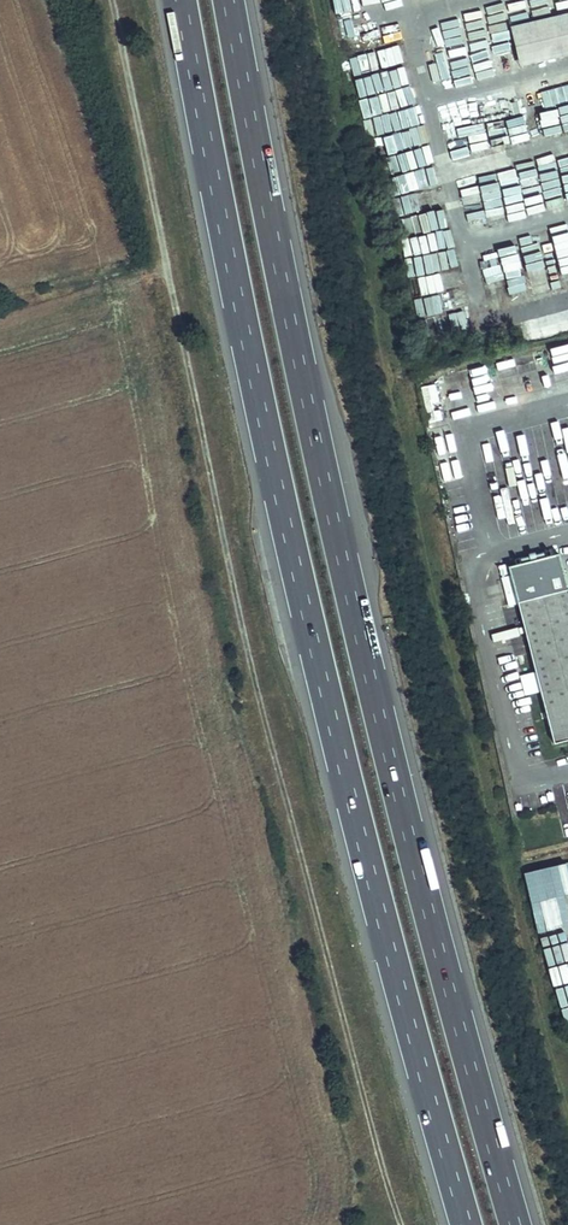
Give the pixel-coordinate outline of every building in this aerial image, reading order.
[(524,2),(507,7),(512,25),(529,21),(524,2)] [(531,20),(549,17),(548,10),(530,13),(531,20)] [(567,55),(567,11),(509,24),(518,66),(567,55)] [(466,75),(451,80),(453,89),(469,84),(466,75)] [(567,103),(567,84),(541,92),(546,109),(567,103)] [(556,747),(567,744),(567,565),(565,554),(512,567),(556,747)] [(512,575),(502,576),(504,595),(514,594),(512,575)]
